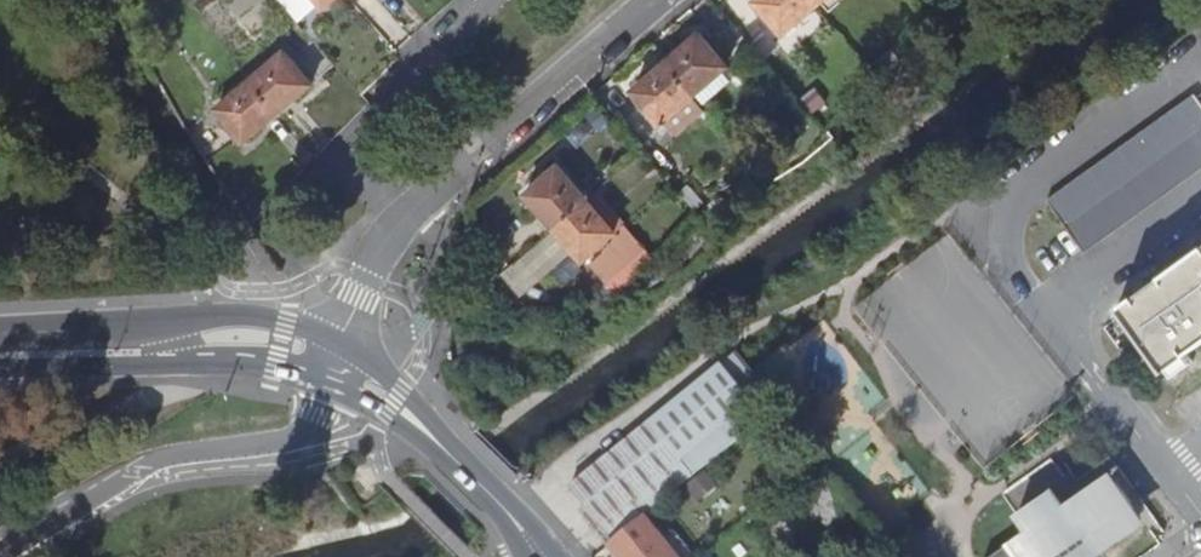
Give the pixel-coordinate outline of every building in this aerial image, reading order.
[(822,0),(756,0),(783,33),(816,5),(822,0)] [(634,92),(662,125),(664,123),(676,137),(705,112),(693,98),(695,97),(729,67),(701,35),(667,64),(634,92)] [(282,115),(316,86),(288,54),(255,82),(222,110),(250,142),(282,115)] [(1048,201),(1069,230),(1086,254),(1200,171),(1200,104),(1194,95),(1048,201)] [(557,227),(589,199),(560,166),(528,194),(557,227)] [(617,232),(589,199),(557,227),(577,251),(585,260),(617,232)] [(557,227),(502,275),(523,298),(577,251),(557,227)] [(923,310),(938,297),(932,291),(966,261),(944,235),(860,308),(883,334),(918,304),(923,310)] [(644,248),(624,266),(635,277),(655,259),(644,248)] [(1200,349),(1200,251),(1151,288),(1143,294),(1136,299),(1125,308),(1171,371),(1172,371),(1200,349)] [(1118,318),(1104,328),(1120,351),(1133,341),(1118,318)] [(777,407),(735,355),(570,488),(612,543),(648,517),(777,407)] [(1055,491),(1018,516),(1015,518),(1025,532),(990,556),(1097,556),(1137,530),(1123,509),(1131,503),(1126,496),(1134,490),(1111,458),(1095,469),(1103,480),(1066,506),(1055,491)] [(1004,496),(1018,516),(1055,491),(1066,506),(1103,480),(1095,469),(1077,481),(1072,474),(1069,476),(1065,479),(1053,462),(1004,496)] [(868,524),(847,497),(825,469),(796,492),(839,546),(868,524)] [(612,543),(617,544),(628,556),(695,556),(679,537),(670,545),(648,517),(612,543)]
